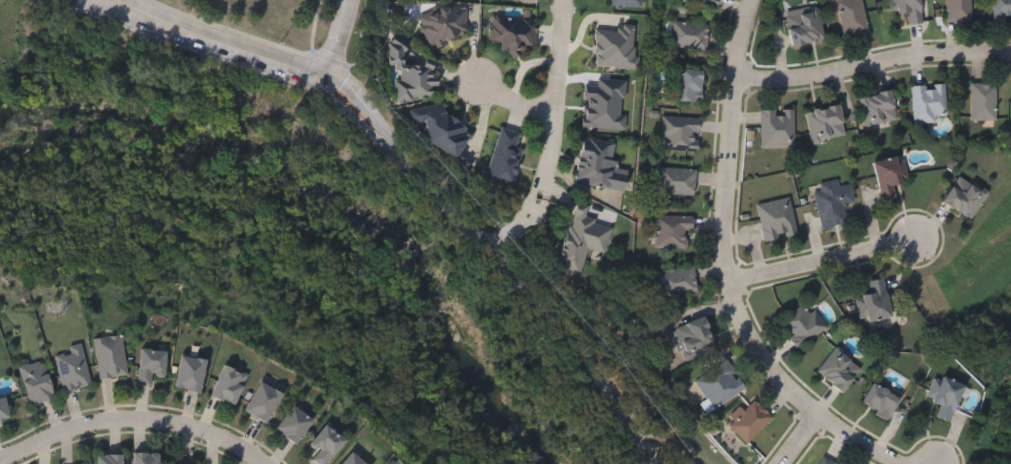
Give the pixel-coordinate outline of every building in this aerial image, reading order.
[(608,7),(608,0),(638,0),(638,8),(608,7)] [(716,9),(684,0),(719,0),(716,9)] [(842,39),(836,0),(861,0),(867,34),(842,39)] [(889,15),(888,0),(919,0),(920,24),(906,25),(906,14),(889,15)] [(945,23),(945,0),(970,0),(970,23),(945,23)] [(992,22),(992,0),(1010,0),(1010,22),(992,22)] [(468,40),(424,45),(420,11),(464,6),(468,40)] [(823,42),(790,47),(785,13),(817,8),(823,42)] [(534,53),(508,52),(508,48),(489,47),(490,18),(535,19),(534,53)] [(708,25),(706,50),(670,48),(672,23),(708,25)] [(395,102),(394,67),(434,66),(435,101),(395,102)] [(678,103),(678,70),(701,70),(701,103),(678,103)] [(995,84),(994,121),(969,121),(970,84),(995,84)] [(944,85),(945,116),(936,116),(936,124),(912,125),(911,86),(944,85)] [(896,122),(863,129),(857,98),(890,92),(896,122)] [(838,107),(843,137),(810,142),(805,113),(838,107)] [(793,148),(759,148),(759,111),(793,111),(793,148)] [(666,151),(666,138),(660,138),(661,117),(698,119),(697,152),(666,151)] [(511,183),(486,177),(499,129),(523,135),(511,183)] [(624,192),(574,186),(581,140),(615,145),(612,169),(627,171),(624,192)] [(895,199),(880,202),(872,164),(902,157),(907,182),(892,186),(895,199)] [(693,197),(655,194),(658,167),(695,171),(693,197)] [(987,193),(969,221),(942,203),(959,175),(987,193)] [(820,230),(813,193),(819,192),(817,184),(837,180),(838,188),(850,186),(853,203),(842,205),(845,225),(820,230)] [(789,199),(795,237),(763,243),(756,204),(789,199)] [(586,250),(580,277),(557,272),(571,205),(587,209),(584,221),(611,226),(605,254),(586,250)] [(653,249),(653,217),(691,217),(691,249),(653,249)] [(659,299),(655,274),(693,268),(697,293),(659,299)] [(883,280),(890,319),(859,324),(855,297),(869,295),(867,282),(883,280)] [(778,332),(804,305),(825,326),(800,352),(778,332)] [(704,319),(715,350),(682,362),(670,332),(704,319)] [(126,374),(99,378),(93,338),(120,334),(126,374)] [(90,384),(63,390),(55,355),(69,352),(68,345),(80,343),(90,384)] [(151,374),(150,385),(136,383),(140,347),(165,349),(162,375),(151,374)] [(839,393),(816,370),(837,349),(860,372),(839,393)] [(205,359),(199,391),(174,385),(181,354),(205,359)] [(54,397),(29,404),(19,366),(43,359),(54,397)] [(712,411),(694,382),(726,361),(744,390),(712,411)] [(247,374),(233,404),(210,394),(223,364),(247,374)] [(926,399),(936,374),(964,385),(949,423),(935,417),(940,404),(926,399)] [(266,422),(243,409),(259,380),(282,393),(266,422)] [(886,423),(875,415),(876,413),(861,404),(873,385),(881,390),(884,389),(886,391),(889,387),(902,395),(899,401),(900,402),(887,422),(886,423)] [(9,417),(0,419),(0,397),(4,396),(9,417)] [(740,408),(743,411),(754,400),(772,418),(746,444),(724,423),(740,408)] [(294,443),(274,427),(293,404),(313,420),(294,443)] [(352,450),(366,463),(339,463),(352,450)] [(158,451),(158,463),(132,463),(132,451),(158,451)] [(121,453),(121,463),(96,463),(96,453),(121,453)]
